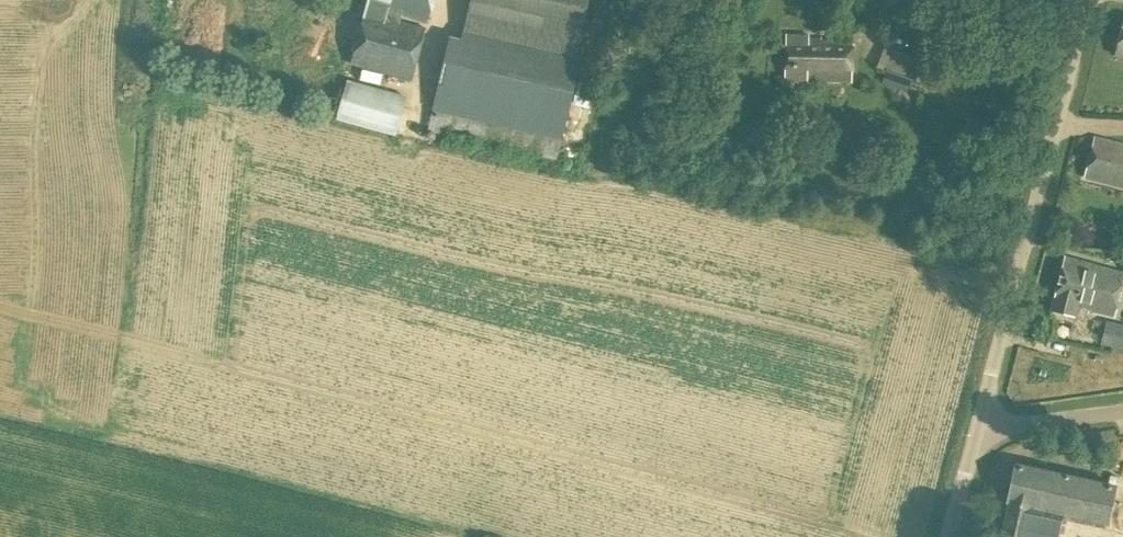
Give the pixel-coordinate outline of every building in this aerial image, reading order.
[(433,0),(366,0),(364,7),(365,7),(349,64),(363,68),(359,80),(380,85),(383,73),(412,81),(426,29),(399,22),(401,17),(425,23),(433,0)] [(581,59),(574,57),(574,55),(587,0),(471,0),(464,31),(490,37),(484,65),(445,56),(428,129),(556,159),(558,148),(541,144),(543,136),(562,140),(581,59)] [(851,82),(852,40),(808,40),(807,34),(785,34),(784,81),(851,82)] [(942,42),(920,34),(904,76),(926,84),(936,59),(935,59),(942,42)] [(396,135),(406,97),(346,83),(337,120),(396,135)] [(1093,138),(1083,177),(1122,187),(1122,145),(1093,138)] [(1122,276),(1122,273),(1064,257),(1051,309),(1074,315),(1077,307),(1114,317),(1122,276)] [(1106,321),(1101,343),(1122,348),(1122,325),(1106,321)] [(1115,486),(1014,465),(1006,502),(1008,502),(1001,536),(1057,536),(1061,514),(1106,523),(1115,486)]
